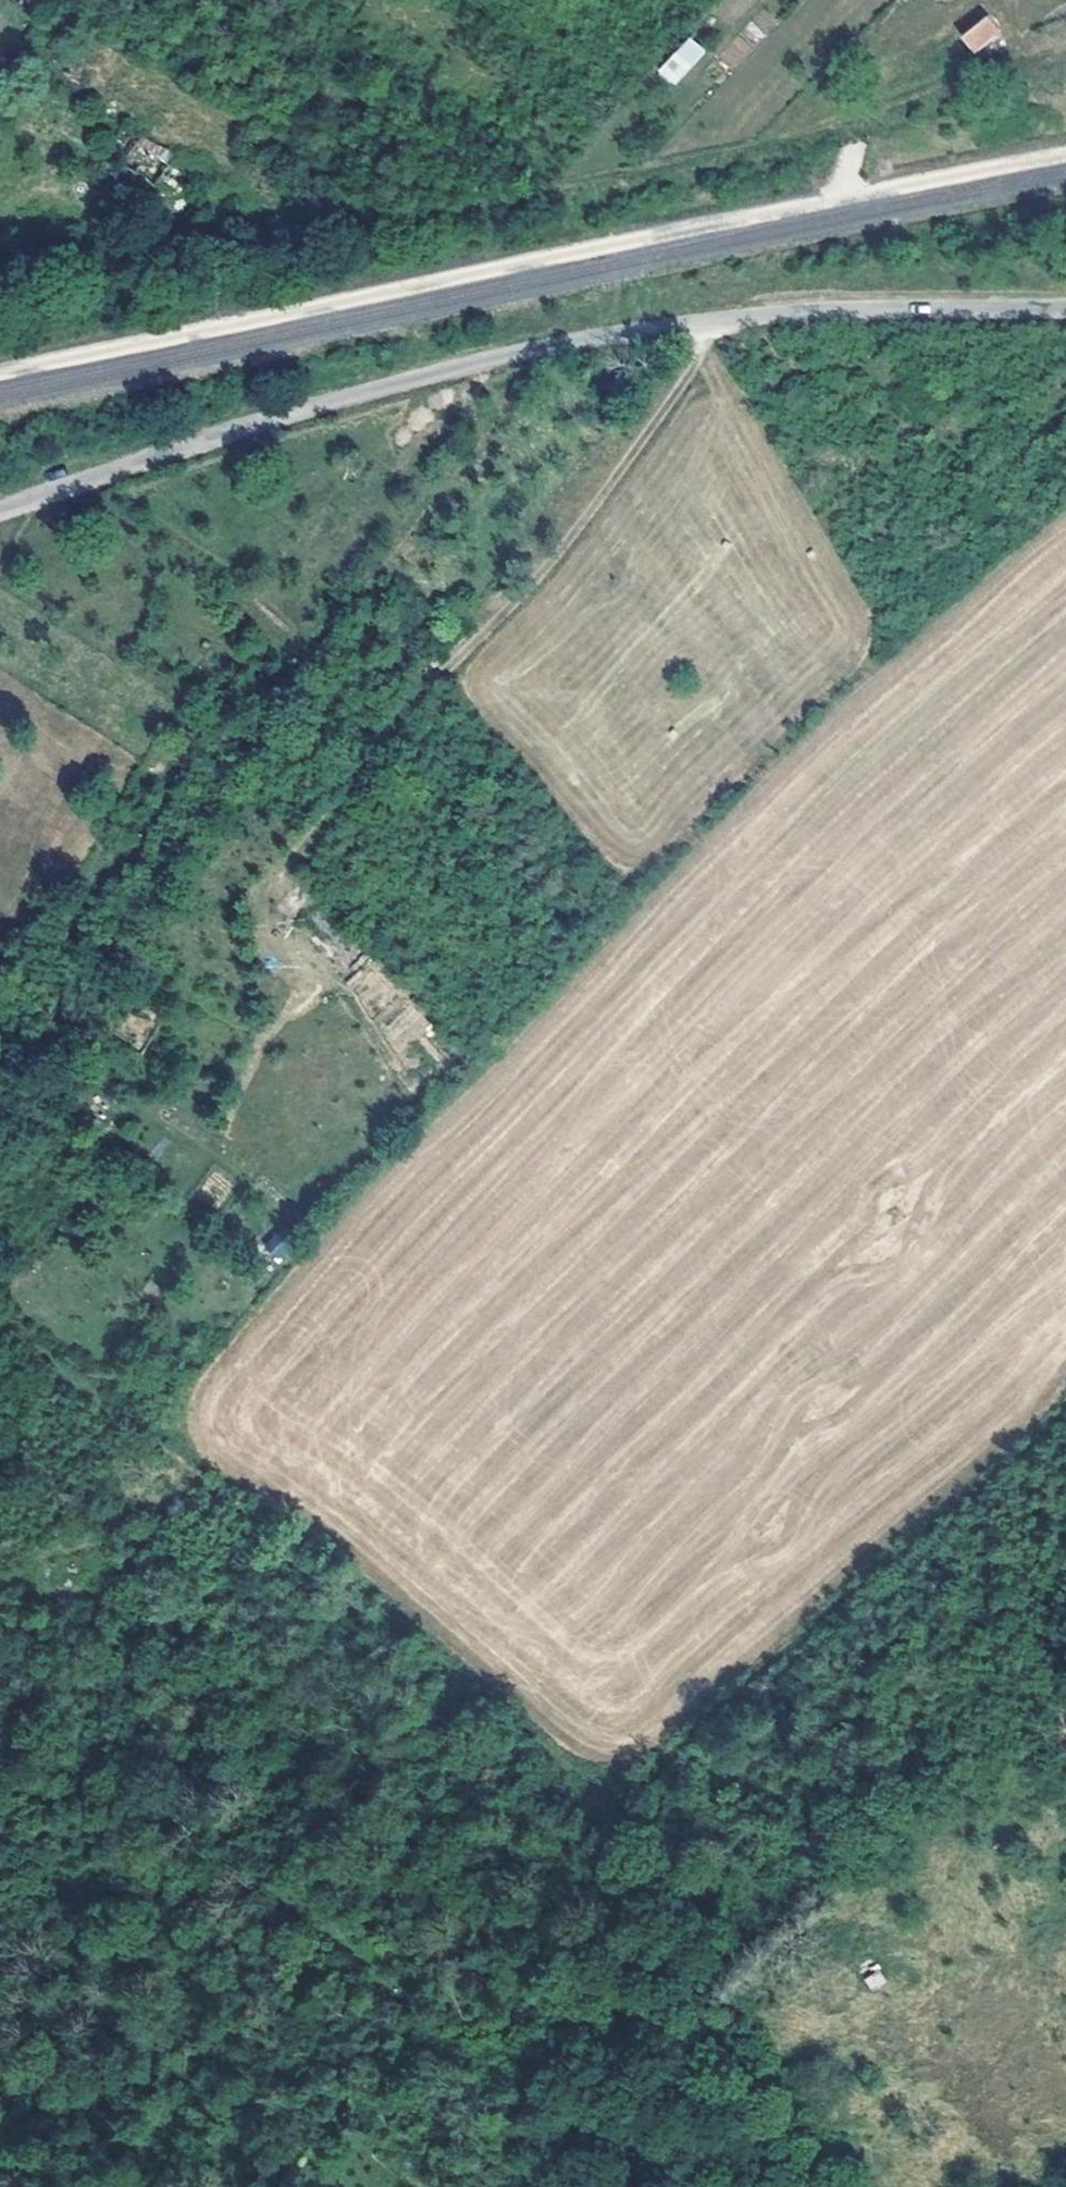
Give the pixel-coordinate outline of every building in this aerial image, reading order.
[(990,13),(964,33),(975,47),(1001,27),(990,13)] [(749,21),(718,58),(733,70),(764,34),(749,21)] [(673,86),(706,52),(689,36),(657,70),(673,86)] [(170,193),(187,165),(124,126),(107,154),(170,193)] [(907,455),(894,461),(899,472),(912,466),(907,455)] [(881,631),(872,635),(879,648),(888,644),(881,631)] [(278,667),(268,659),(260,668),(270,676),(278,667)] [(494,799),(488,804),(499,819),(506,814),(494,799)] [(1,1750),(0,1751),(0,1776),(1,1777),(13,1756),(1,1750)] [(713,1867),(703,1875),(713,1889),(723,1882),(713,1867)]
